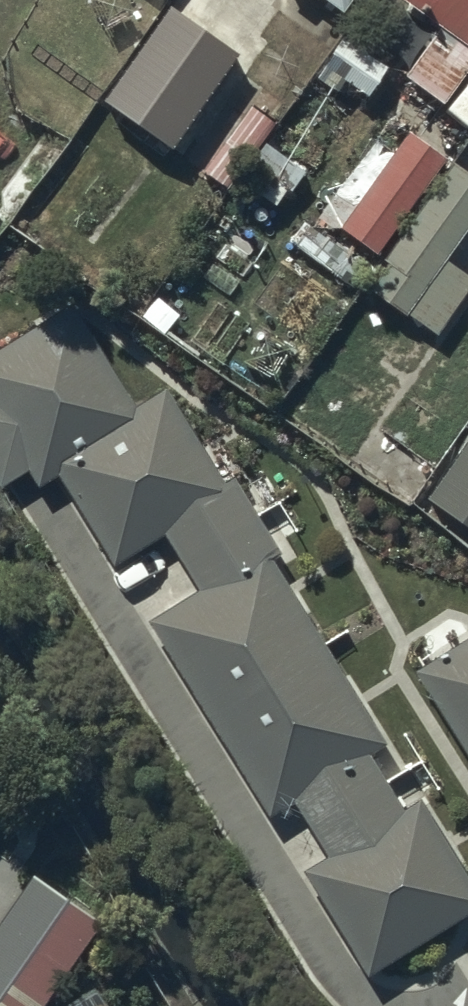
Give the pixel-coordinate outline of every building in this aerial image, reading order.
[(344,13),(353,0),(326,0),(344,13)] [(467,45),(467,0),(405,0),(467,45)] [(237,56),(167,8),(104,101),(173,148),(237,56)] [(439,33),(407,78),(445,104),(467,72),(467,53),(439,33)] [(387,68),(346,38),(317,78),(336,91),(344,79),(367,96),(387,68)] [(443,161),(408,136),(341,228),(376,253),(443,161)] [(454,167),(366,290),(435,338),(467,292),(467,278),(445,261),(467,229),(467,178),(454,167)] [(75,299),(0,344),(0,485),(1,487),(30,470),(41,488),(59,477),(115,566),(167,535),(202,592),(152,623),(272,819),(298,803),(334,862),(310,876),(372,975),(467,916),(467,875),(423,802),(405,812),(370,755),(385,746),(271,561),(280,554),(234,479),(225,482),(167,388),(140,404),(75,299)] [(428,500),(467,528),(467,444),(428,500)] [(415,673),(467,754),(467,639),(415,673)] [(98,925),(32,879),(0,926),(0,1005),(42,1005),(98,925)]
